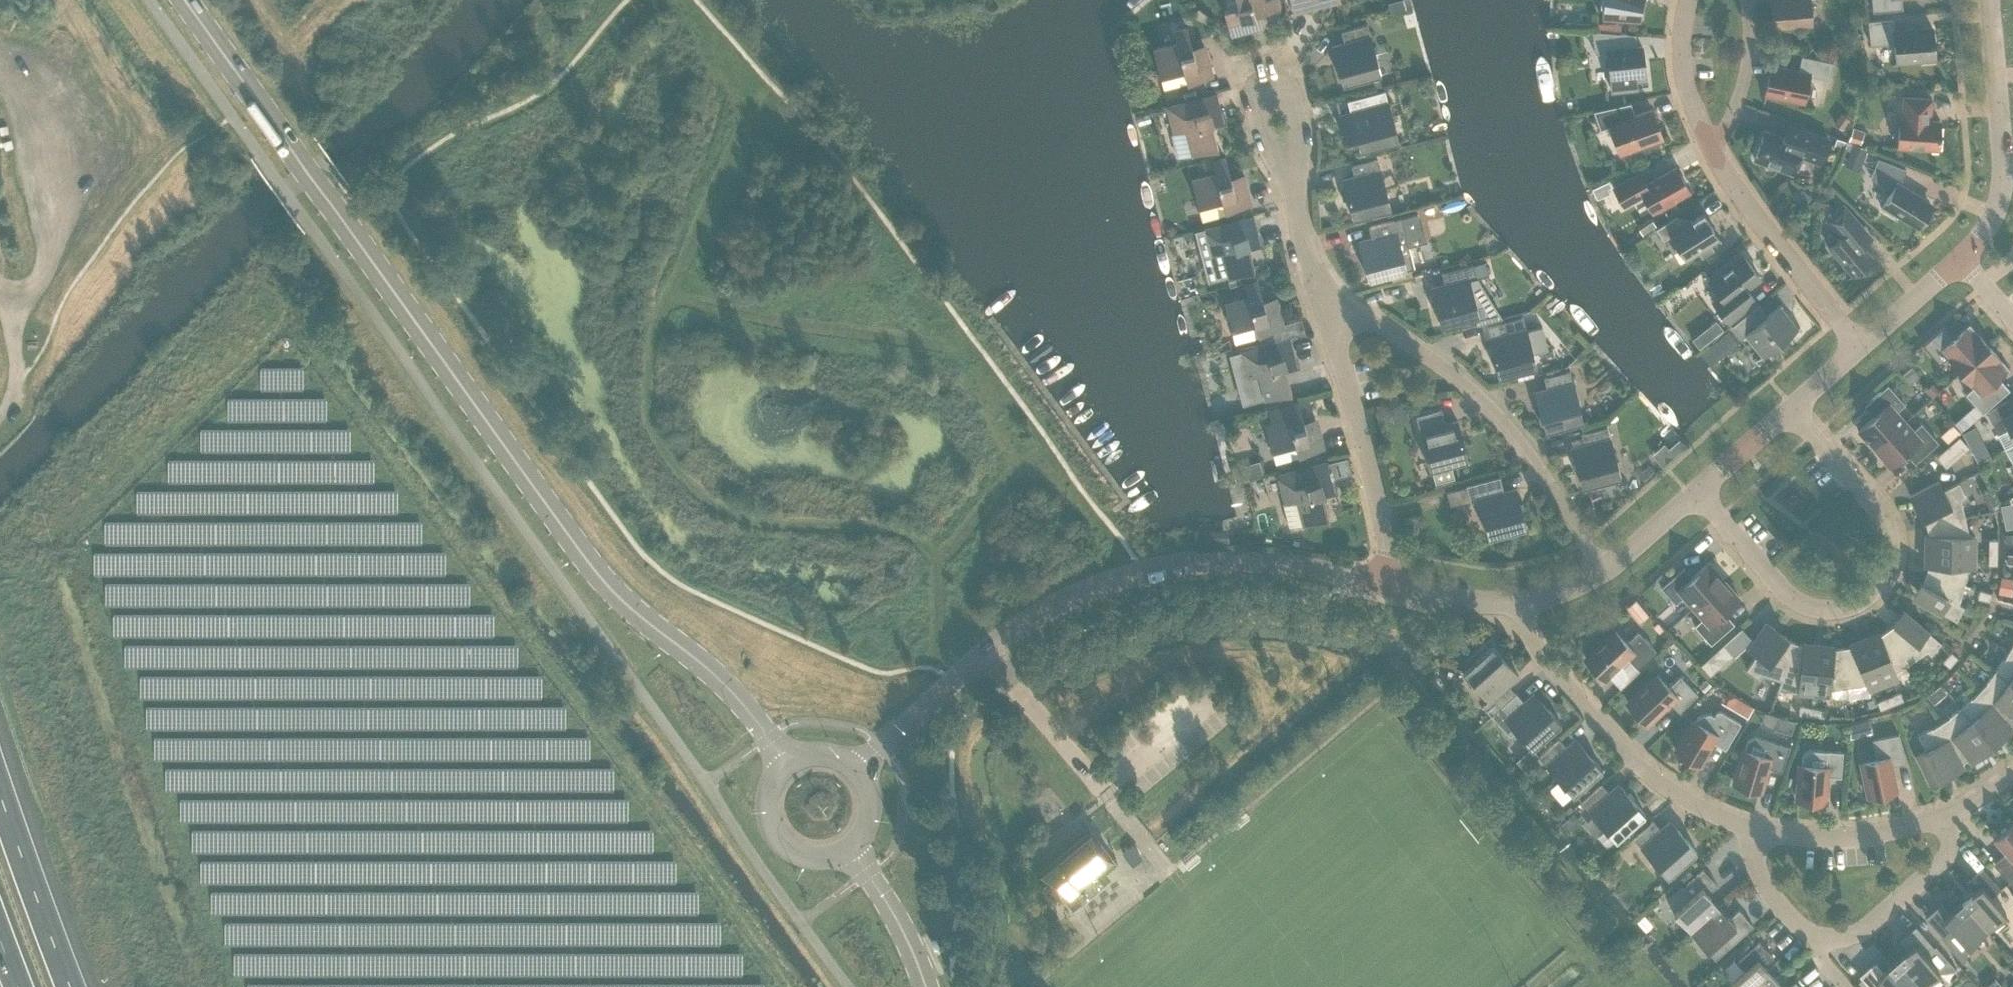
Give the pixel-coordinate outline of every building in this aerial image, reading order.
[(1223,8),(1230,33),(1258,26),(1255,14),(1278,8),(1276,0),(1237,0),(1238,4),(1223,8)] [(1292,11),(1335,0),(1289,0),(1292,11)] [(1387,1),(1390,13),(1405,9),(1403,0),(1392,0),(1387,1)] [(1600,4),(1602,4),(1602,17),(1640,20),(1641,7),(1640,7),(1641,5),(1643,0),(1600,0),(1600,4)] [(1772,25),(1811,22),(1809,0),(1770,0),(1772,25)] [(1901,0),(1871,0),(1872,11),(1902,8),(1901,0)] [(1212,18),(1197,6),(1192,14),(1207,25),(1212,18)] [(1894,42),(1896,60),(1935,57),(1932,27),(1894,30),(1893,18),(1868,20),(1870,44),(1894,42)] [(1621,23),(1596,21),(1595,30),(1620,32),(1621,23)] [(1341,30),(1344,42),(1332,45),(1343,83),(1380,73),(1367,23),(1341,30)] [(1163,88),(1212,75),(1205,48),(1193,51),(1187,27),(1173,31),(1176,42),(1153,49),(1163,88)] [(1631,46),(1629,33),(1595,30),(1592,30),(1594,52),(1607,51),(1611,89),(1636,87),(1635,76),(1645,75),(1642,45),(1631,46)] [(1801,55),(1798,70),(1771,64),(1765,93),(1803,101),(1809,75),(1829,79),(1833,62),(1801,55)] [(1359,96),(1362,108),(1337,115),(1344,139),(1356,136),(1360,149),(1398,139),(1385,90),(1359,96)] [(1218,146),(1212,122),(1224,119),(1217,93),(1168,106),(1175,132),(1171,133),(1178,156),(1218,146)] [(1898,146),(1938,148),(1940,120),(1930,119),(1932,97),(1903,95),(1902,117),(1899,117),(1898,146)] [(1620,153),(1662,138),(1652,108),(1629,116),(1624,103),(1593,110),(1600,128),(1610,125),(1620,153)] [(1849,118),(1840,112),(1833,122),(1842,128),(1849,118)] [(1828,138),(1787,123),(1782,136),(1764,130),(1754,158),(1792,172),(1800,152),(1820,160),(1828,138)] [(1847,140),(1859,144),(1864,129),(1852,126),(1847,140)] [(1846,140),(1836,137),(1834,145),(1843,148),(1846,140)] [(1846,140),(1843,148),(1849,150),(1848,154),(1863,159),(1867,147),(1846,140)] [(1202,219),(1226,212),(1225,210),(1250,204),(1243,178),(1231,181),(1225,157),(1212,161),(1215,172),(1191,179),(1202,219)] [(1351,164),(1354,176),(1342,179),(1352,217),(1390,207),(1377,157),(1351,164)] [(1892,190),(1881,207),(1895,216),(1897,213),(1915,224),(1929,202),(1899,183),(1906,168),(1877,158),(1870,176),(1892,190)] [(1676,166),(1646,183),(1639,171),(1613,186),(1624,205),(1643,194),(1652,211),(1689,190),(1676,166)] [(1608,179),(1592,187),(1597,197),(1609,191),(1607,187),(1611,185),(1608,179)] [(1829,247),(1853,274),(1873,257),(1862,244),(1872,236),(1848,208),(1844,203),(1826,218),(1841,237),(1829,247)] [(1425,241),(1418,212),(1369,225),(1372,237),(1358,240),(1368,279),(1414,267),(1408,245),(1425,241)] [(1703,212),(1684,224),(1677,214),(1656,227),(1664,239),(1670,234),(1685,259),(1700,250),(1703,255),(1713,248),(1710,243),(1719,237),(1703,212)] [(1228,222),(1196,230),(1209,280),(1229,275),(1255,268),(1248,244),(1260,241),(1253,215),(1228,222)] [(1728,321),(1756,299),(1746,286),(1760,276),(1742,254),(1709,280),(1720,295),(1712,301),(1728,321)] [(1461,328),(1478,324),(1476,316),(1478,315),(1469,278),(1477,276),(1473,263),(1441,272),(1444,283),(1431,287),(1441,325),(1459,320),(1461,328)] [(1410,268),(1390,273),(1392,280),(1412,275),(1410,268)] [(1239,276),(1228,280),(1229,286),(1241,282),(1239,276)] [(1224,302),(1235,342),(1258,335),(1258,333),(1279,327),(1283,326),(1276,300),(1264,304),(1258,280),(1244,284),(1248,295),(1224,302)] [(1755,306),(1731,325),(1741,337),(1745,333),(1763,355),(1800,326),(1781,303),(1764,317),(1755,306)] [(1523,316),(1487,326),(1490,337),(1488,337),(1498,376),(1536,366),(1533,353),(1548,349),(1542,325),(1526,329),(1523,316)] [(1715,319),(1710,323),(1717,332),(1723,328),(1715,319)] [(1946,357),(1959,371),(1989,345),(1969,322),(1953,336),(1944,325),(1922,344),(1939,363),(1946,357)] [(1282,337),(1279,327),(1258,333),(1258,335),(1260,343),(1282,337)] [(1245,377),(1251,401),(1291,390),(1285,366),(1297,363),(1290,337),(1241,350),(1248,376),(1245,377)] [(1999,377),(2009,368),(1989,345),(1959,371),(1969,383),(1962,389),(1982,411),(2009,387),(1999,377)] [(1911,365),(1901,372),(1909,382),(1919,374),(1911,365)] [(1543,376),(1546,388),(1535,391),(1545,429),(1583,419),(1569,370),(1543,376)] [(1932,382),(1925,389),(1925,390),(1931,396),(1939,389),(1932,382)] [(1858,429),(1874,447),(1904,420),(1896,410),(1904,403),(1887,384),(1864,404),(1873,415),(1858,429)] [(1997,433),(2005,447),(2012,442),(2012,409),(2007,398),(1986,410),(1999,432),(1997,433)] [(1299,456),(1298,454),(1323,447),(1316,421),(1305,425),(1298,401),(1268,409),(1271,421),(1265,423),(1275,462),(1299,456)] [(1454,476),(1450,462),(1467,458),(1457,420),(1445,423),(1441,407),(1415,414),(1429,468),(1432,467),(1435,481),(1454,476)] [(1387,409),(1376,412),(1379,423),(1390,419),(1387,409)] [(1962,414),(1953,422),(1961,430),(1970,423),(1962,414)] [(1921,422),(1913,429),(1904,420),(1874,447),(1890,465),(1905,451),(1915,462),(1938,441),(1921,422)] [(1582,485),(1620,476),(1607,426),(1581,432),(1584,444),(1572,447),(1582,485)] [(1680,447),(1671,434),(1656,444),(1664,457),(1680,447)] [(1936,455),(1946,466),(1969,446),(1959,435),(1936,455)] [(1286,502),(1283,502),(1289,526),(1304,522),(1329,516),(1323,492),(1334,489),(1327,461),(1278,474),(1286,502)] [(1257,473),(1255,463),(1240,466),(1243,476),(1257,473)] [(1500,475),(1466,484),(1470,501),(1478,499),(1488,536),(1526,526),(1515,488),(1504,491),(1500,475)] [(1922,509),(1926,525),(1965,516),(1960,497),(1965,495),(1958,481),(1943,489),(1938,480),(1910,494),(1915,505),(1924,501),(1925,503),(1926,508),(1922,509)] [(1992,494),(1984,498),(1984,499),(1990,510),(1998,506),(1993,495),(1992,494)] [(1933,541),(1934,546),(1934,549),(1974,550),(1975,535),(1969,535),(1965,516),(1926,525),(1930,542),(1933,541)] [(2003,518),(2005,529),(2012,527),(2012,516),(2003,518)] [(1216,529),(1204,529),(1204,542),(1216,542),(1216,529)] [(2004,533),(2004,541),(2012,541),(2012,533),(2004,533)] [(1997,538),(1988,538),(1988,550),(1997,551),(1997,538)] [(1933,558),(1929,557),(1925,573),(1963,584),(1969,565),(1974,565),(1974,550),(1934,549),(1934,553),(1933,558)] [(1997,563),(1997,551),(1988,550),(1988,563),(1997,563)] [(1683,595),(1693,606),(1724,579),(1708,561),(1692,575),(1684,566),(1661,586),(1675,603),(1683,595)] [(1958,602),(1963,584),(1925,573),(1920,589),(1924,590),(1923,596),(1921,599),(1956,619),(1963,605),(1958,602)] [(2000,575),(1998,592),(2011,594),(2012,583),(2012,577),(2000,575)] [(1724,611),(1740,597),(1724,579),(1693,606),(1703,617),(1694,625),(1711,643),(1734,623),(1724,611)] [(1977,597),(1989,600),(1991,591),(1979,588),(1977,597)] [(1635,598),(1626,606),(1639,622),(1648,614),(1635,598)] [(1903,621),(1900,618),(1887,628),(1910,661),(1926,649),(1930,653),(1941,641),(1910,615),(1907,618),(1903,621)] [(1762,672),(1781,678),(1794,641),(1779,635),(1777,639),(1772,637),(1770,635),(1776,628),(1766,621),(1748,647),(1756,653),(1746,668),(1759,676),(1762,672)] [(1871,644),(1867,646),(1882,683),(1897,677),(1895,672),(1910,661),(1887,628),(1873,638),(1876,641),(1871,644)] [(1637,666),(1655,649),(1637,631),(1626,641),(1615,629),(1585,658),(1590,663),(1589,664),(1597,673),(1599,672),(1604,677),(1627,656),(1637,666)] [(1798,691),(1813,692),(1817,653),(1814,652),(1809,650),(1810,647),(1794,641),(1781,678),(1799,685),(1798,691)] [(1700,663),(1710,674),(1733,654),(1723,643),(1700,663)] [(1868,689),(1882,683),(1867,646),(1865,647),(1859,647),(1859,644),(1842,646),(1848,686),(1865,684),(1868,689)] [(1488,699),(1482,704),(1491,714),(1516,692),(1508,683),(1518,674),(1492,645),(1462,671),(1488,699)] [(1821,653),(1817,653),(1813,692),(1828,694),(1829,688),(1848,686),(1842,646),(1826,648),(1826,652),(1821,653)] [(1989,663),(1993,659),(1992,652),(1987,648),(1980,657),(1989,663)] [(2003,657),(1994,669),(2012,683),(2012,651),(2009,649),(2004,658),(2003,657)] [(1942,660),(1949,665),(1957,656),(1951,650),(1942,660)] [(1986,682),(1979,689),(2012,720),(2012,719),(2012,683),(1994,669),(1985,681),(1986,682)] [(1937,677),(1932,671),(1923,679),(1928,685),(1937,677)] [(1669,700),(1679,711),(1697,693),(1680,675),(1669,686),(1657,674),(1628,702),(1633,708),(1631,709),(1640,718),(1641,717),(1647,722),(1669,700)] [(1711,684),(1706,678),(1699,685),(1704,690),(1711,684)] [(1939,684),(1926,695),(1933,703),(1946,692),(1939,684)] [(1972,697),(1971,696),(1960,705),(1992,744),(1998,739),(1996,737),(2012,720),(1979,689),(1972,697)] [(1903,699),(1900,690),(1887,696),(1890,701),(1891,704),(1903,699)] [(1516,692),(1491,714),(1499,723),(1509,734),(1515,729),(1531,747),(1560,721),(1534,692),(1524,701),(1516,692)] [(1887,696),(1877,700),(1880,708),(1891,704),(1890,701),(1887,696)] [(1747,716),(1753,706),(1740,698),(1734,708),(1747,716)] [(1812,706),(1800,704),(1799,713),(1811,715),(1811,713),(1812,706)] [(1948,715),(1949,716),(1940,721),(1965,760),(1984,747),(1985,749),(1992,744),(1960,705),(1948,715)] [(1824,707),(1812,706),(1811,713),(1811,715),(1823,716),(1824,707)] [(1709,712),(1696,715),(1676,750),(1698,764),(1712,741),(1724,748),(1740,722),(1719,710),(1715,711),(1712,715),(1709,712)] [(1775,728),(1790,733),(1794,720),(1779,715),(1775,728)] [(1946,774),(1945,772),(1965,760),(1940,721),(1932,727),(1931,726),(1917,733),(1925,749),(1916,753),(1929,782),(1946,774)] [(1904,762),(1898,733),(1872,739),(1876,758),(1862,761),(1869,796),(1895,790),(1889,765),(1904,762)] [(1754,735),(1747,739),(1734,783),(1759,790),(1767,766),(1781,770),(1789,745),(1754,735)] [(1573,794),(1602,767),(1575,738),(1567,746),(1558,737),(1538,755),(1573,794)] [(1802,754),(1801,763),(1800,763),(1797,799),(1824,801),(1826,775),(1841,776),(1843,751),(1808,748),(1802,754)] [(1581,800),(1615,839),(1645,812),(1618,783),(1609,791),(1601,782),(1581,800)] [(1667,875),(1696,849),(1670,820),(1661,828),(1653,819),(1633,837),(1667,875)] [(1994,839),(2008,855),(1996,866),(2012,885),(2012,823),(1994,839)] [(1104,883),(1099,878),(1117,863),(1090,830),(1040,871),(1047,879),(1040,885),(1056,903),(1062,898),(1067,904),(1075,898),(1079,904),(1104,883)] [(1974,890),(1962,901),(1987,929),(2006,913),(1991,896),(2000,888),(1982,867),(1966,881),(1974,890)] [(1679,886),(1668,895),(1673,911),(1690,930),(1718,904),(1708,892),(1717,884),(1703,868),(1680,888),(1679,886)] [(1968,946),(1987,929),(1962,901),(1949,911),(1941,902),(1925,916),(1944,937),(1941,940),(1962,962),(1965,959),(1968,946)] [(1718,904),(1690,930),(1707,948),(1715,958),(1730,944),(1753,924),(1739,908),(1729,916),(1718,904)] [(1895,959),(1920,986),(1921,986),(1939,971),(1952,970),(1954,968),(1935,944),(1933,946),(1915,925),(1899,939),(1908,948),(1895,959)] [(1733,986),(1763,986),(1775,977),(1764,964),(1773,956),(1759,940),(1738,959),(1746,968),(1729,983),(1733,986)] [(1895,959),(1883,970),(1875,960),(1859,974),(1870,986),(1920,986),(1895,959)] [(1775,977),(1763,986),(1784,986),(1775,977)]
